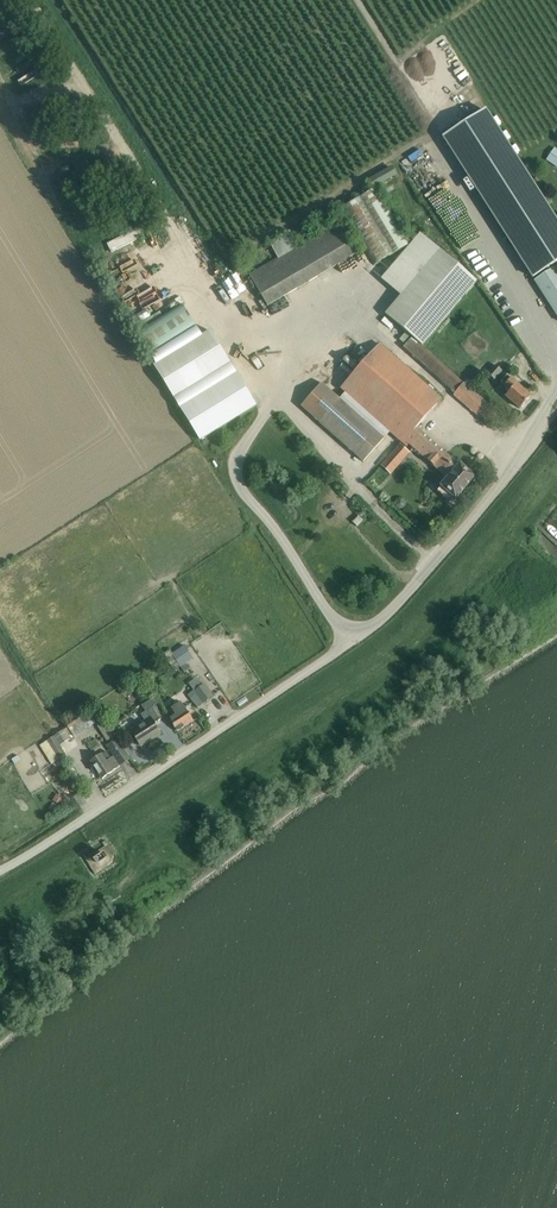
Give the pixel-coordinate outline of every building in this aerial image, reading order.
[(443,137),(533,278),(535,280),(556,315),(556,270),(555,267),(554,265),(556,263),(556,222),(485,110),(474,117),(443,137)] [(546,160),(555,166),(556,164),(556,149),(554,147),(546,160)] [(392,165),(365,181),(370,190),(397,174),(392,165)] [(412,243),(378,186),(340,209),(374,265),(412,243)] [(267,305),(273,302),(352,256),(359,251),(341,220),(298,245),(290,230),(269,242),(277,257),(249,274),(267,305)] [(137,229),(106,244),(110,253),(141,237),(137,229)] [(477,281),(433,244),(420,233),(381,279),(400,295),(385,313),(422,345),(477,281)] [(210,330),(153,365),(174,398),(230,364),(210,330)] [(403,347),(449,388),(455,393),(453,395),(478,416),(480,415),(490,423),(496,416),(497,415),(487,406),(488,404),(463,383),(412,337),(403,347)] [(416,426),(442,398),(380,343),(340,388),(345,392),(389,432),(402,443),(416,426)] [(495,379),(502,370),(495,364),(487,373),(495,379)] [(236,372),(179,407),(200,440),(256,405),(236,372)] [(506,396),(520,409),(531,396),(507,375),(501,382),(504,385),(504,386),(510,391),(506,396)] [(384,438),(339,398),(321,382),(300,406),(363,462),(384,438)] [(458,464),(446,453),(416,426),(402,443),(406,447),(408,444),(446,478),(439,486),(455,499),(475,477),(460,462),(458,464)] [(381,466),(390,474),(408,453),(399,445),(381,466)] [(406,504),(405,500),(402,497),(397,498),(395,501),(396,506),(399,508),(403,508),(406,504)] [(185,663),(193,658),(186,646),(184,645),(172,654),(169,650),(164,654),(174,669),(180,664),(185,671),(188,668),(185,663)] [(204,683),(194,690),(203,703),(213,695),(204,683)] [(173,715),(170,717),(178,730),(193,720),(181,701),(169,709),(173,715)] [(144,720),(130,729),(140,746),(161,733),(154,723),(161,718),(153,706),(141,714),(144,720)] [(67,726),(68,727),(74,736),(95,723),(108,744),(106,745),(113,755),(113,756),(111,757),(106,750),(102,753),(90,761),(101,778),(113,770),(120,766),(130,759),(116,738),(117,738),(97,708),(89,713),(88,711),(67,726)] [(47,740),(59,759),(60,758),(66,755),(60,745),(68,740),(74,736),(68,727),(62,730),(53,736),(47,740)] [(53,800),(58,803),(61,804),(63,800),(56,796),(53,800)] [(84,853),(82,854),(94,873),(109,865),(113,854),(104,839),(101,841),(104,845),(87,857),(84,853)]
